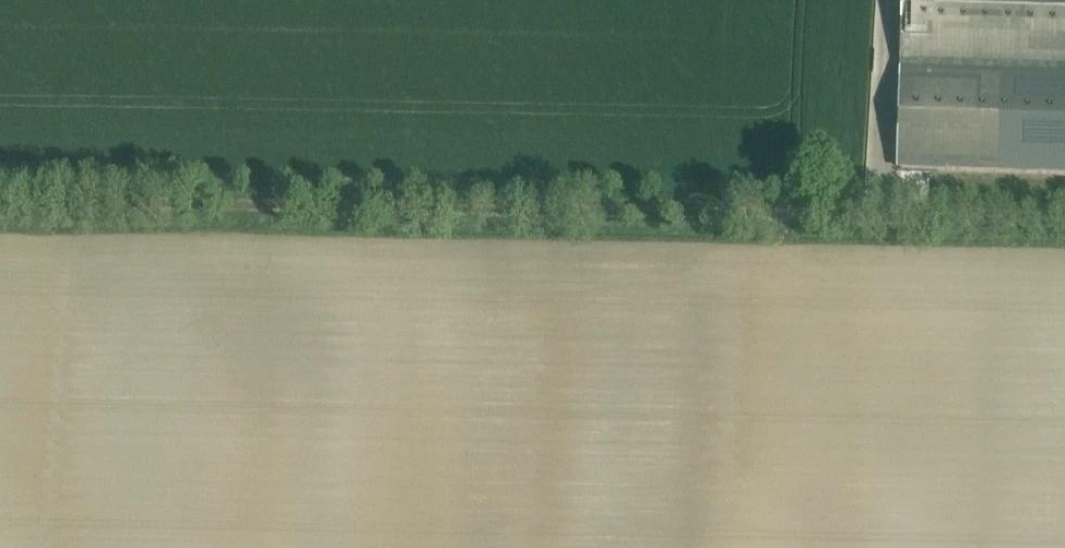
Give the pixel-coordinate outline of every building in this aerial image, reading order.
[(901,170),(1064,175),(1064,0),(906,0),(901,170)]
